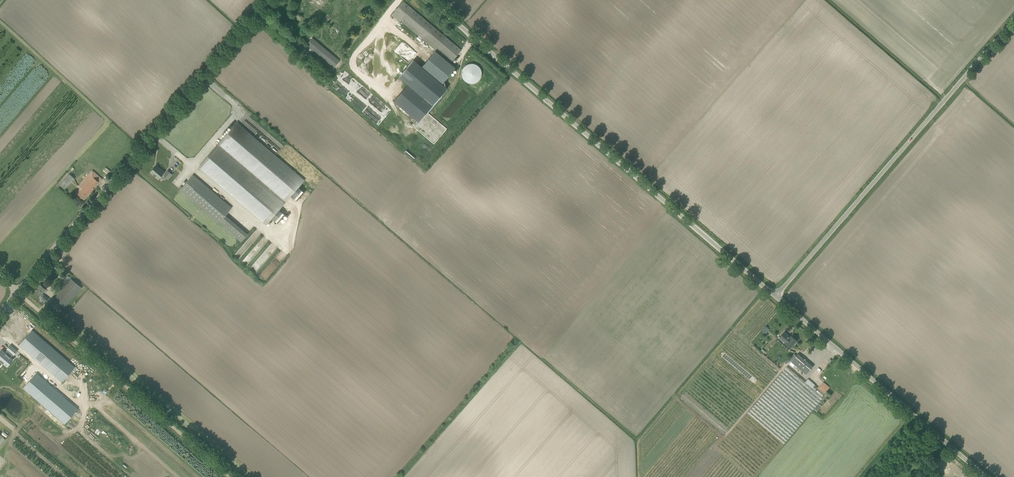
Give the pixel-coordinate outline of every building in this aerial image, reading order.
[(402,21),(451,63),(461,50),(403,1),(392,15),(401,22),(402,21)] [(407,65),(418,53),(384,24),(375,35),(403,59),(401,60),(407,65)] [(338,61),(315,42),(312,39),(307,45),(333,67),(338,61)] [(435,51),(421,67),(441,83),(454,67),(435,51)] [(480,82),(479,65),(463,65),(463,82),(480,82)] [(331,86),(417,159),(430,144),(344,71),(331,86)] [(217,146),(199,167),(265,224),(304,180),(237,123),(219,144),(220,144),(218,146),(217,146)] [(158,179),(164,172),(156,165),(150,172),(158,179)] [(109,175),(112,172),(106,167),(103,170),(109,175)] [(82,189),(78,194),(84,199),(102,179),(93,170),(78,186),(82,189)] [(60,184),(61,185),(65,189),(74,178),(69,174),(60,184)] [(193,175),(180,189),(241,242),(247,234),(225,215),(231,208),(193,175)] [(272,218),(277,222),(285,214),(280,209),(272,218)] [(245,260),(247,261),(254,257),(257,249),(258,249),(256,247),(256,248),(247,253),(250,245),(248,242),(248,241),(242,245),(241,247),(240,247),(239,251),(243,253),(245,256),(247,255),(245,260)] [(267,248),(268,249),(271,252),(276,247),(271,243),(267,248)] [(258,269),(266,257),(264,255),(261,253),(254,264),(256,266),(255,268),(258,269)] [(71,279),(53,300),(64,308),(81,288),(71,279)] [(43,294),(46,289),(41,284),(35,291),(40,295),(39,296),(46,302),(49,299),(43,294)] [(19,346),(62,383),(75,368),(32,331),(19,346)] [(784,332),(781,336),(780,338),(786,343),(785,343),(791,348),(794,344),(795,345),(797,343),(796,341),(797,341),(791,336),(790,337),(788,335),(784,332)] [(795,365),(806,374),(810,371),(813,367),(799,355),(798,354),(796,355),(794,354),(789,360),(791,361),(795,365)] [(787,366),(748,413),(784,444),(824,397),(787,366)] [(79,410),(36,373),(23,388),(66,425),(79,410)]
